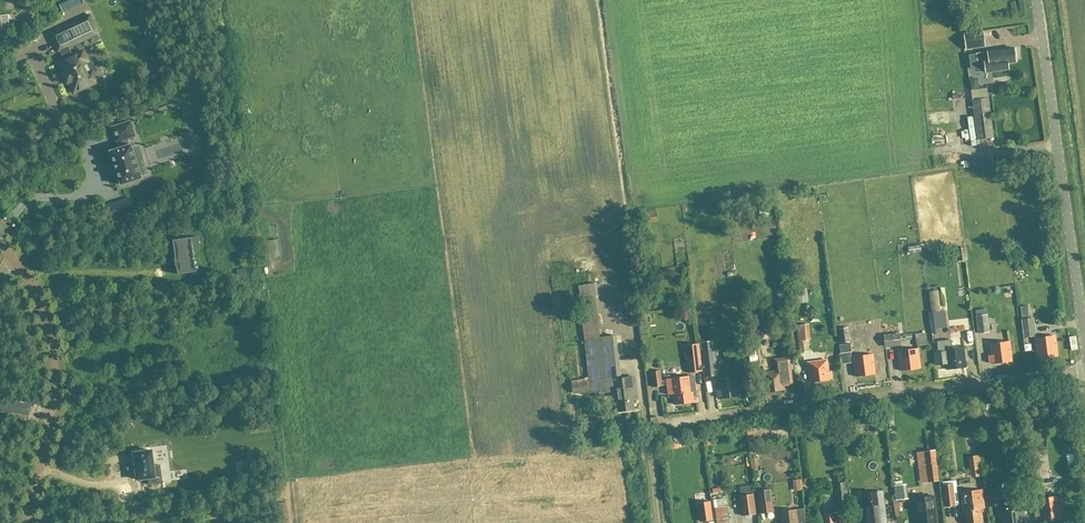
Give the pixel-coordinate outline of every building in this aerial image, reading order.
[(70,9),(83,3),(82,0),(62,0),(58,2),(63,12),(70,9)] [(62,74),(63,76),(66,82),(67,84),(68,83),(73,94),(98,82),(93,72),(86,75),(82,65),(88,62),(83,51),(73,56),(68,47),(74,44),(96,33),(97,33),(89,16),(50,35),(58,51),(59,51),(64,61),(59,63),(64,73),(62,74)] [(161,42),(154,29),(144,33),(151,47),(161,42)] [(964,36),(966,50),(984,47),(982,33),(964,36)] [(1013,48),(986,52),(987,53),(976,54),(978,70),(985,69),(985,73),(1008,69),(1007,64),(1015,62),(1014,56),(1016,56),(1015,49),(1013,50),(1013,48)] [(47,64),(54,65),(55,53),(47,53),(47,64)] [(994,136),(993,136),(988,98),(972,100),(977,140),(994,138),(994,136)] [(137,167),(145,165),(142,155),(134,157),(131,147),(131,146),(131,145),(130,145),(129,146),(127,140),(135,137),(130,122),(112,127),(117,143),(118,142),(120,148),(111,151),(110,152),(110,153),(114,165),(116,172),(117,172),(120,184),(121,186),(122,185),(140,179),(142,179),(141,178),(141,177),(137,167)] [(125,214),(133,212),(129,199),(121,202),(107,207),(110,219),(125,214)] [(657,215),(648,217),(650,224),(659,222),(657,215)] [(175,267),(176,267),(177,275),(196,273),(193,251),(200,250),(198,237),(173,240),(175,258),(174,258),(175,267)] [(578,285),(584,339),(602,337),(596,283),(578,285)] [(929,290),(932,311),(941,310),(939,289),(929,290)] [(787,302),(780,303),(781,315),(789,314),(787,302)] [(1021,319),(1028,317),(1027,306),(1019,307),(1021,319)] [(946,321),(945,311),(928,313),(931,334),(939,333),(938,322),(946,321)] [(975,316),(977,334),(989,332),(987,314),(975,316)] [(1033,318),(1021,319),(1023,339),(1036,337),(1033,318)] [(890,328),(883,328),(884,347),(901,346),(898,322),(890,323),(890,328)] [(803,341),(809,340),(807,324),(797,325),(800,352),(805,351),(803,341)] [(837,330),(839,344),(849,343),(847,328),(837,330)] [(914,334),(916,346),(926,345),(925,333),(914,334)] [(616,397),(618,411),(633,409),(632,400),(637,399),(634,377),(621,379),(615,336),(602,337),(584,339),(590,394),(614,391),(615,397),(616,397)] [(1035,338),(1038,358),(1056,356),(1054,336),(1035,338)] [(713,340),(700,342),(703,377),(717,375),(713,340)] [(937,365),(946,363),(947,369),(966,367),(963,347),(952,348),(951,340),(943,341),(936,342),(938,352),(935,352),(937,365)] [(1008,341),(990,344),(991,356),(989,356),(990,363),(992,362),(992,364),(1011,361),(1008,341)] [(701,371),(698,344),(685,346),(688,373),(701,371)] [(852,352),(850,344),(839,345),(840,354),(852,352)] [(762,366),(759,347),(746,349),(749,368),(762,366)] [(917,349),(898,351),(901,371),(919,369),(917,349)] [(853,357),(854,363),(855,377),(874,374),(872,354),(853,357)] [(784,390),(783,385),(792,384),(788,357),(774,359),(775,371),(762,373),(765,393),(784,390)] [(828,371),(827,364),(826,360),(808,362),(810,382),(829,380),(828,379),(832,378),(831,371),(828,371)] [(674,404),(693,402),(692,391),(695,390),(693,376),(684,377),(666,379),(666,380),(661,381),(660,371),(651,372),(653,387),(662,386),(662,385),(667,385),(668,394),(673,394),(674,404)] [(716,390),(717,397),(720,397),(720,399),(738,396),(736,376),(717,379),(719,390),(716,390)] [(573,393),(589,391),(588,377),(571,379),(573,393)] [(883,430),(882,414),(865,415),(866,425),(873,424),(874,431),(883,430)] [(134,453),(133,453),(133,454),(134,454),(135,463),(134,463),(135,471),(136,471),(137,479),(137,480),(138,480),(148,479),(149,485),(162,483),(160,465),(153,466),(151,452),(152,452),(151,451),(150,451),(134,453)] [(972,458),(973,478),(981,477),(980,458),(972,458)] [(937,464),(925,465),(928,483),(939,481),(937,464)] [(1025,483),(1024,474),(1017,475),(1018,484),(1025,483)] [(848,504),(845,483),(835,484),(837,505),(848,504)] [(952,484),(942,485),(945,507),(955,506),(952,484)] [(910,500),(909,485),(897,486),(898,501),(910,500)] [(985,490),(987,507),(1001,506),(998,488),(985,490)] [(760,513),(773,512),(770,490),(757,491),(760,513)] [(966,522),(981,522),(980,517),(982,517),(981,508),(984,508),(982,490),(960,493),(962,511),(964,511),(966,522)] [(739,496),(742,516),(755,514),(753,494),(739,496)] [(934,522),(936,522),(932,496),(914,498),(917,519),(919,519),(919,522),(934,522)] [(1040,501),(1033,502),(1035,516),(1042,516),(1042,522),(1058,520),(1057,511),(1058,511),(1057,497),(1039,499),(1040,501)] [(709,502),(698,503),(701,522),(712,520),(709,502)] [(727,507),(725,507),(715,508),(716,522),(729,522),(727,507)] [(1000,510),(1001,518),(1003,517),(1003,522),(1023,522),(1021,507),(1007,509),(1006,508),(1004,508),(1004,509),(1000,510)] [(781,522),(780,522),(805,522),(804,509),(779,512),(781,522)] [(826,522),(840,522),(838,512),(824,514),(826,522)]
